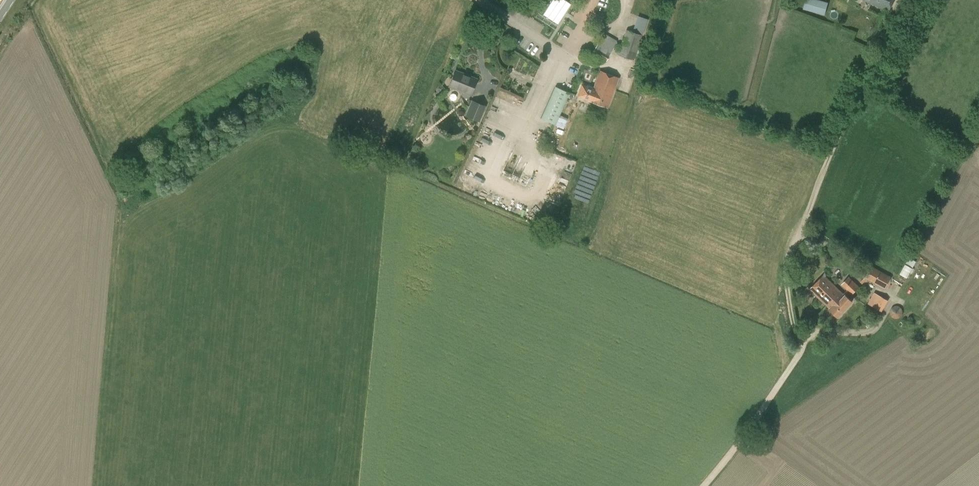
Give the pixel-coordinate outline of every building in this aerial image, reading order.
[(542,15),(557,25),(571,4),(565,0),(552,0),(542,15)] [(825,13),(829,1),(827,0),(805,0),(804,7),(825,13)] [(893,0),(865,0),(888,11),(893,0)] [(632,26),(643,30),(647,19),(636,15),(632,26)] [(641,35),(626,30),(618,55),(633,60),(641,35)] [(616,44),(601,36),(591,55),(605,63),(616,44)] [(444,64),(448,53),(435,48),(431,59),(444,64)] [(463,74),(454,71),(448,87),(470,95),(476,79),(469,77),(468,78),(462,75),(463,74)] [(577,96),(607,107),(618,77),(600,71),(593,89),(581,85),(577,96)] [(555,125),(569,93),(555,86),(541,118),(555,125)] [(486,107),(472,102),(467,117),(480,122),(486,107)] [(909,257),(905,263),(912,267),(916,261),(909,257)] [(890,277),(870,266),(863,277),(884,288),(890,277)] [(837,316),(852,301),(849,298),(860,287),(849,276),(842,284),(847,290),(842,294),(823,275),(810,289),(829,308),(837,316)] [(875,308),(882,312),(888,300),(881,297),(875,308)] [(890,312),(896,319),(903,312),(898,305),(890,312)]
